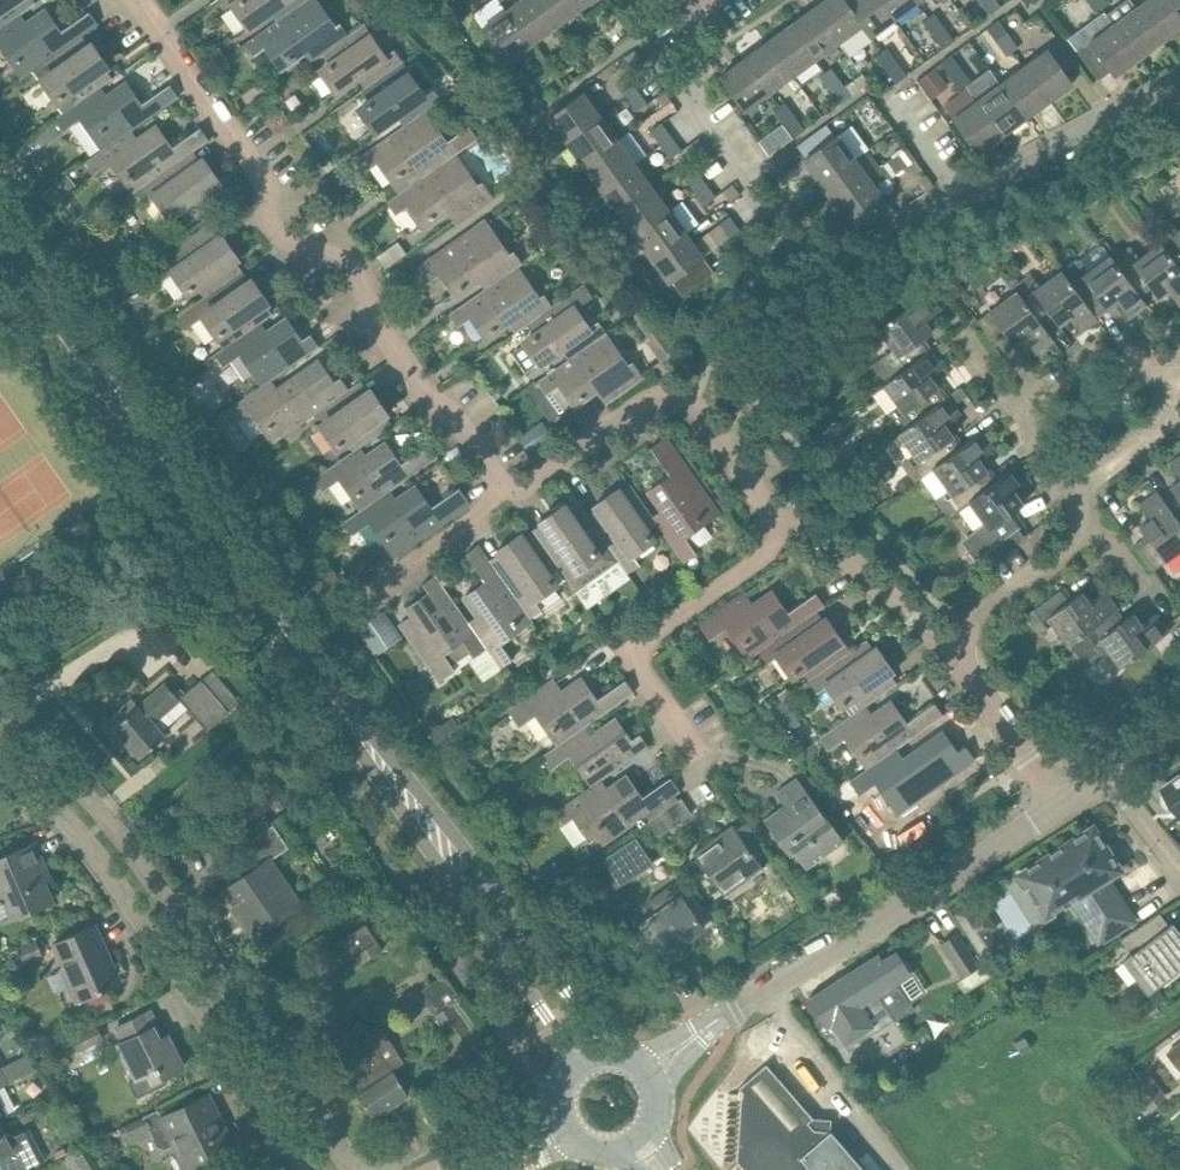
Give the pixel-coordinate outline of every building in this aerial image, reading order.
[(3,26),(20,14),(32,6),(32,5),(27,8),(22,0),(0,0),(0,22),(3,26)] [(306,0),(239,0),(231,6),(245,27),(277,4),(285,15),(306,0)] [(324,53),(348,36),(340,24),(332,30),(318,11),(323,8),(317,0),(306,0),(285,15),(245,43),(254,56),(270,44),(283,63),(271,72),(272,73),(312,44),(319,55),(280,84),(280,85),(324,53)] [(451,6),(449,7),(458,19),(483,0),(459,0),(451,6)] [(506,10),(531,45),(555,27),(535,0),(520,0),(506,10)] [(571,0),(535,0),(555,27),(578,10),(571,0)] [(578,10),(592,0),(571,0),(578,10)] [(846,2),(845,0),(824,0),(814,7),(839,42),(862,25),(871,37),(872,36),(846,2)] [(872,36),(894,20),(879,0),(849,0),(846,2),(872,36)] [(894,20),(918,3),(916,0),(879,0),(894,20)] [(996,0),(981,0),(980,1),(990,14),(1001,6),(996,0)] [(1095,11),(1107,3),(1104,0),(1087,0),(1095,11)] [(1179,28),(1179,17),(1167,0),(1149,0),(1137,8),(1162,41),(1179,28)] [(1179,17),(1179,0),(1167,0),(1179,17)] [(361,9),(368,19),(378,12),(371,2),(361,9)] [(839,42),(814,7),(791,24),(816,59),(839,42)] [(1162,41),(1137,8),(1114,26),(1138,59),(1162,41)] [(508,62),(531,45),(506,10),(482,27),(508,62)] [(42,63),(74,41),(98,24),(89,11),(62,31),(48,11),(28,25),(20,14),(3,26),(0,28),(0,46),(22,77),(42,63)] [(923,21),(933,35),(944,27),(934,13),(923,21)] [(987,29),(997,42),(1008,34),(998,20),(987,29)] [(330,114),(362,91),(403,62),(395,50),(387,56),(365,24),(348,36),(324,53),(332,64),(319,73),(333,92),(321,101),(322,102),(366,71),(373,82),(329,113),(330,114)] [(816,59),(791,24),(767,42),(792,76),(816,59)] [(1114,76),(1138,59),(1114,26),(1091,42),(1090,41),(1077,50),(1098,80),(1111,71),(1114,76)] [(954,40),(944,27),(933,35),(943,49),(954,40)] [(1018,47),(1008,34),(997,42),(1007,56),(1018,47)] [(1060,40),(1023,67),(1049,101),(1073,84),(1065,73),(1077,64),(1060,40)] [(80,101),(101,87),(121,73),(120,72),(111,78),(104,67),(109,64),(94,43),(82,52),(74,41),(42,63),(50,74),(42,80),(57,101),(72,90),(80,101)] [(792,76),(767,42),(744,59),(769,93),(792,76)] [(886,69),(897,61),(887,48),(876,56),(886,69)] [(951,54),(940,63),(950,76),(961,68),(951,54)] [(769,93),(744,59),(720,76),(745,111),(769,93)] [(897,61),(886,69),(896,83),(907,75),(897,61)] [(403,62),(362,91),(370,102),(358,110),(371,130),(360,138),(360,139),(404,108),(412,119),(426,111),(442,100),(434,88),(426,94),(403,62)] [(1049,101),(1023,67),(1000,84),(1025,118),(1049,101)] [(820,76),(830,90),(841,82),(831,68),(820,76)] [(949,87),(934,68),(919,80),(933,98),(949,87)] [(971,82),(961,68),(950,76),(960,90),(971,82)] [(637,89),(627,76),(616,84),(626,98),(637,89)] [(851,95),(841,82),(830,90),(840,104),(851,95)] [(101,87),(80,101),(56,118),(65,131),(81,120),(103,150),(131,131),(179,97),(170,84),(142,103),(129,84),(108,98),(101,87)] [(1000,84),(976,101),(1002,135),(1025,118),(1000,84)] [(637,89),(626,98),(636,111),(647,103),(637,89)] [(600,116),(583,93),(549,118),(566,142),(600,116)] [(976,101),(972,104),(953,118),(978,153),(1002,135),(976,101)] [(774,110),(783,124),(795,116),(785,102),(774,110)] [(877,106),(875,107),(863,116),(871,128),(885,118),(877,106)] [(433,169),(434,171),(457,155),(478,140),(469,127),(444,145),(431,127),(434,124),(426,111),(412,119),(356,159),(365,171),(382,160),(403,190),(433,169)] [(617,140),(600,116),(566,142),(583,165),(617,140)] [(795,116),(783,124),(793,137),(805,129),(795,116)] [(27,155),(62,131),(53,119),(18,143),(27,155)] [(650,131),(660,144),(671,136),(662,123),(650,131)] [(793,137),(783,124),(759,142),(769,155),(793,137)] [(137,191),(185,157),(209,140),(200,127),(173,146),(159,127),(139,141),(131,131),(103,150),(87,162),(95,174),(112,163),(133,193),(137,191)] [(820,183),(855,158),(838,135),(803,160),(820,183)] [(681,150),(671,136),(660,144),(670,158),(681,150)] [(600,188),(635,163),(617,140),(583,165),(600,188)] [(893,158),(902,169),(915,159),(907,148),(893,158)] [(433,169),(403,190),(387,202),(396,215),(412,203),(426,221),(413,230),(414,231),(454,203),(462,214),(421,242),(422,243),(491,194),(483,183),(475,189),(461,169),(465,167),(457,155),(434,171),(433,169)] [(193,168),(185,157),(137,191),(145,202),(153,196),(167,216),(182,206),(191,218),(224,194),(216,183),(220,180),(205,159),(193,168)] [(820,183),(838,208),(873,183),(855,158),(820,183)] [(888,179),(902,169),(893,158),(880,168),(888,179)] [(652,187),(635,163),(600,188),(617,212),(652,187)] [(706,183),(696,169),(684,178),(695,191),(706,183)] [(716,196),(706,183),(695,191),(704,205),(716,196)] [(855,231),(889,207),(890,206),(873,183),(838,208),(855,231)] [(634,235),(669,210),(652,187),(617,212),(634,235)] [(686,234),(669,210),(634,235),(652,259),(686,234)] [(719,225),(729,238),(740,230),(730,216),(719,225)] [(1153,230),(1162,242),(1178,267),(1179,266),(1179,228),(1177,230),(1169,218),(1153,230)] [(493,283),(518,266),(518,267),(523,264),(514,251),(506,257),(493,238),(497,235),(488,222),(418,270),(427,283),(444,272),(457,290),(444,299),(445,300),(485,272),(493,283)] [(210,294),(234,277),(243,271),(234,259),(238,256),(224,236),(220,238),(212,227),(154,267),(163,280),(171,274),(185,294),(202,283),(210,294)] [(85,230),(71,240),(81,256),(96,246),(85,230)] [(703,257),(686,234),(652,259),(669,282),(672,280),(703,257)] [(1124,270),(1140,295),(1150,288),(1157,297),(1168,289),(1179,305),(1179,304),(1179,269),(1178,267),(1162,242),(1124,270)] [(1112,254),(1073,282),(1090,308),(1100,300),(1107,310),(1118,302),(1129,318),(1147,305),(1140,295),(1124,270),(1112,254)] [(672,280),(683,295),(714,272),(703,257),(672,280)] [(527,280),(518,267),(518,266),(493,283),(449,314),(458,327),(474,315),(487,334),(475,342),(475,343),(515,315),(523,326),(483,354),(484,355),(528,324),(553,307),(545,295),(535,301),(523,283),(527,280)] [(1016,286),(1018,290),(1041,323),(1051,315),(1058,325),(1069,317),(1080,333),(1098,320),(1090,308),(1073,282),(1064,269),(1042,285),(1033,273),(1016,286)] [(232,326),(240,338),(261,323),(281,309),(280,308),(272,314),(264,303),(269,300),(254,279),(242,288),(234,277),(210,294),(202,300),(209,311),(201,317),(216,338),(232,326)] [(568,296),(553,307),(528,324),(535,335),(523,344),(537,364),(525,372),(525,373),(569,342),(577,353),(607,333),(599,322),(590,328),(577,309),(594,298),(585,285),(568,296)] [(1036,353),(1054,340),(1041,323),(1018,290),(996,306),(977,320),(995,345),(1007,336),(1014,346),(1024,338),(1036,353)] [(907,368),(931,349),(923,339),(933,332),(925,321),(941,310),(928,292),(878,329),(907,368)] [(262,387),(271,380),(319,346),(310,334),(302,339),(289,319),(268,334),(261,323),(240,338),(215,355),(224,367),(240,356),(262,387)] [(648,337),(646,339),(660,360),(677,350),(661,328),(648,337)] [(616,346),(607,333),(577,353),(537,381),(546,394),(562,382),(575,401),(563,410),(564,411),(604,383),(611,393),(602,400),(603,400),(612,394),(641,374),(633,362),(624,369),(611,349),(616,346)] [(933,348),(931,349),(907,368),(885,384),(901,405),(889,414),(901,431),(936,405),(928,395),(938,388),(930,377),(946,366),(933,348)] [(321,410),(353,387),(365,379),(365,378),(349,389),(341,377),(335,381),(321,361),(298,378),(279,391),(271,380),(262,387),(226,412),(235,425),(252,413),(273,443),(321,410)] [(359,448),(360,448),(403,417),(403,415),(390,424),(383,414),(387,410),(373,390),(360,398),(353,387),(321,410),(329,421),(320,427),(335,448),(351,437),(359,448)] [(936,405),(901,431),(900,432),(915,454),(903,463),(916,480),(933,468),(961,447),(953,436),(945,426),(961,414),(954,406),(948,397),(936,405)] [(530,452),(544,442),(535,429),(521,439),(530,452)] [(995,449),(982,431),(961,447),(933,468),(949,489),(937,498),(950,515),(962,506),(967,501),(985,488),(978,478),(987,471),(979,460),(995,449)] [(685,538),(717,516),(663,438),(650,447),(669,475),(650,489),(664,509),(653,517),(654,518),(684,562),(697,553),(685,538)] [(339,479),(360,510),(390,491),(438,457),(429,444),(402,464),(388,444),(367,458),(360,448),(359,448),(315,479),(323,490),(339,479)] [(1170,464),(1179,478),(1179,456),(1170,464)] [(993,547),(1018,529),(1024,524),(1014,511),(1023,504),(1015,493),(1031,482),(1018,464),(985,488),(967,501),(984,524),(978,528),(961,541),(975,560),(993,547)] [(654,518),(653,517),(622,473),(621,474),(630,486),(619,494),(616,489),(595,503),(604,516),(593,524),(600,533),(628,573),(641,564),(635,556),(654,542),(643,526),(654,518)] [(1167,504),(1179,522),(1179,480),(1170,487),(1177,496),(1167,504)] [(905,496),(923,517),(939,503),(922,483),(905,496)] [(870,496),(877,504),(889,494),(882,486),(870,496)] [(390,491),(360,510),(344,521),(353,534),(369,523),(391,554),(468,500),(459,487),(432,507),(418,487),(398,501),(390,491)] [(1155,572),(1179,554),(1179,522),(1167,504),(1157,491),(1139,504),(1151,520),(1140,527),(1147,537),(1135,545),(1155,572)] [(600,533),(593,524),(576,499),(564,507),(562,504),(541,518),(550,531),(539,538),(556,564),(562,572),(575,563),(581,571),(601,557),(589,540),(600,533)] [(556,564),(539,538),(533,530),(521,538),(518,534),(498,549),(506,561),(496,569),(529,619),(543,609),(538,602),(557,588),(546,571),(556,564)] [(529,619),(496,569),(479,544),(466,553),(485,581),(465,595),(480,615),(469,622),(475,634),(500,669),(513,661),(502,645),(533,623),(529,619)] [(475,634),(469,622),(435,575),(422,584),(428,592),(408,606),(415,615),(404,622),(403,621),(402,622),(442,679),(455,670),(444,655),(475,634)] [(340,591),(330,577),(317,586),(327,600),(340,591)] [(1068,645),(1116,610),(1118,609),(1105,591),(1089,603),(1082,592),(1072,599),(1064,587),(1027,614),(1040,632),(1052,623),(1068,645)] [(748,662),(759,654),(809,618),(808,617),(825,605),(816,593),(788,612),(774,592),(754,606),(746,595),(701,626),(711,641),(726,630),(748,662)] [(1116,610),(1068,645),(1083,666),(1086,664),(1091,665),(1098,659),(1099,655),(1101,653),(1098,649),(1104,645),(1120,667),(1170,631),(1157,613),(1141,624),(1133,614),(1124,621),(1116,610)] [(814,680),(859,646),(867,640),(866,639),(850,651),(842,640),(843,639),(833,626),(824,633),(819,626),(816,628),(809,618),(759,654),(768,666),(775,660),(789,680),(806,668),(814,680)] [(357,629),(375,656),(389,646),(370,620),(357,629)] [(859,646),(814,680),(809,683),(818,695),(825,689),(840,710),(857,698),(864,709),(866,708),(865,706),(897,684),(909,675),(909,674),(896,683),(889,672),(893,669),(879,648),(874,651),(867,640),(859,646)] [(178,698),(180,699),(207,731),(239,702),(211,671),(200,681),(199,680),(178,698)] [(556,746),(590,723),(634,692),(625,679),(598,699),(584,679),(563,694),(555,682),(511,714),(519,726),(535,715),(556,746)] [(180,699),(178,698),(165,682),(113,727),(140,757),(165,736),(153,722),(180,699)] [(866,708),(864,709),(821,740),(830,753),(846,741),(867,772),(897,751),(896,750),(944,716),(935,703),(907,722),(893,703),(873,717),(866,708)] [(438,744),(461,727),(454,717),(441,727),(432,714),(422,721),(438,744)] [(590,723),(556,746),(546,753),(554,765),(570,754),(592,786),(601,780),(649,747),(640,734),(632,739),(618,720),(598,734),(590,723)] [(897,751),(867,772),(851,784),(859,795),(875,783),(897,814),(974,759),(965,746),(938,766),(924,746),(903,760),(897,751)] [(592,786),(556,811),(565,825),(573,820),(588,842),(596,837),(602,845),(644,815),(675,793),(679,790),(670,777),(643,796),(629,777),(608,791),(601,780),(592,786)] [(764,819),(790,856),(795,853),(806,869),(845,842),(824,812),(823,813),(798,778),(776,793),(785,805),(764,819)] [(1179,816),(1179,778),(1162,790),(1165,794),(1162,796),(1163,802),(1166,807),(1172,810),(1175,808),(1179,816)] [(648,823),(659,838),(693,815),(683,799),(648,823)] [(913,842),(930,831),(922,818),(905,829),(913,842)] [(272,825),(244,844),(259,865),(222,891),(253,935),(298,904),(268,861),(288,848),(272,825)] [(763,868),(732,825),(693,853),(724,896),(763,868)] [(1120,869),(1109,851),(1093,826),(1018,874),(1045,917),(1073,900),(1100,942),(1133,920),(1106,878),(1120,869)] [(608,892),(652,864),(635,839),(592,867),(608,892)] [(4,902),(2,899),(11,895),(20,914),(53,900),(40,870),(46,867),(36,842),(0,858),(0,904),(4,902)] [(677,893),(671,884),(648,901),(656,913),(641,924),(664,956),(703,928),(678,893),(677,893)] [(987,916),(1003,906),(994,892),(978,902),(987,916)] [(968,906),(957,913),(975,940),(991,930),(981,914),(975,918),(968,906)] [(1169,925),(1159,913),(1122,942),(1134,957),(1126,963),(1150,993),(1165,981),(1168,985),(1179,975),(1179,932),(1172,922),(1169,925)] [(349,957),(376,939),(366,923),(339,941),(349,957)] [(105,951),(107,949),(95,925),(56,943),(81,999),(119,982),(105,951)] [(963,975),(980,963),(960,931),(941,942),(963,975)] [(25,962),(41,954),(35,941),(19,949),(25,962)] [(879,953),(842,977),(861,1005),(878,993),(895,1019),(898,1022),(917,1009),(900,982),(914,973),(899,949),(883,959),(879,953)] [(479,1026),(444,974),(430,984),(445,1007),(435,1014),(454,1042),(479,1026)] [(842,977),(809,999),(837,1040),(841,1037),(848,1047),(850,1051),(862,1043),(861,1042),(895,1019),(878,993),(861,1005),(842,977)] [(119,1044),(136,1078),(130,1080),(138,1096),(166,1081),(164,1077),(184,1066),(168,1035),(160,1039),(154,1028),(158,1026),(150,1011),(116,1028),(122,1042),(119,1044)] [(95,1026),(72,1037),(79,1050),(102,1038),(95,1026)] [(360,1083),(363,1081),(366,1085),(357,1091),(374,1118),(409,1095),(392,1069),(402,1062),(381,1030),(345,1053),(351,1061),(347,1064),(360,1083)] [(1167,1052),(1179,1068),(1179,1043),(1167,1052)] [(830,1130),(813,1129),(808,1122),(813,1118),(766,1064),(739,1087),(743,1091),(738,1161),(746,1169),(865,1169),(830,1130)] [(9,1083),(1,1067),(0,1067),(0,1088),(9,1083)] [(1163,1098),(1147,1077),(1131,1090),(1147,1111),(1163,1098)] [(166,1147),(174,1144),(187,1169),(196,1169),(231,1153),(214,1119),(219,1116),(209,1094),(196,1100),(162,1117),(159,1111),(119,1130),(125,1143),(127,1142),(126,1140),(149,1129),(157,1145),(166,1147)] [(46,1159),(32,1132),(28,1130),(15,1136),(6,1134),(0,1122),(0,1169),(23,1169),(46,1159)] [(86,1169),(106,1169),(91,1147),(77,1156),(86,1169)]
